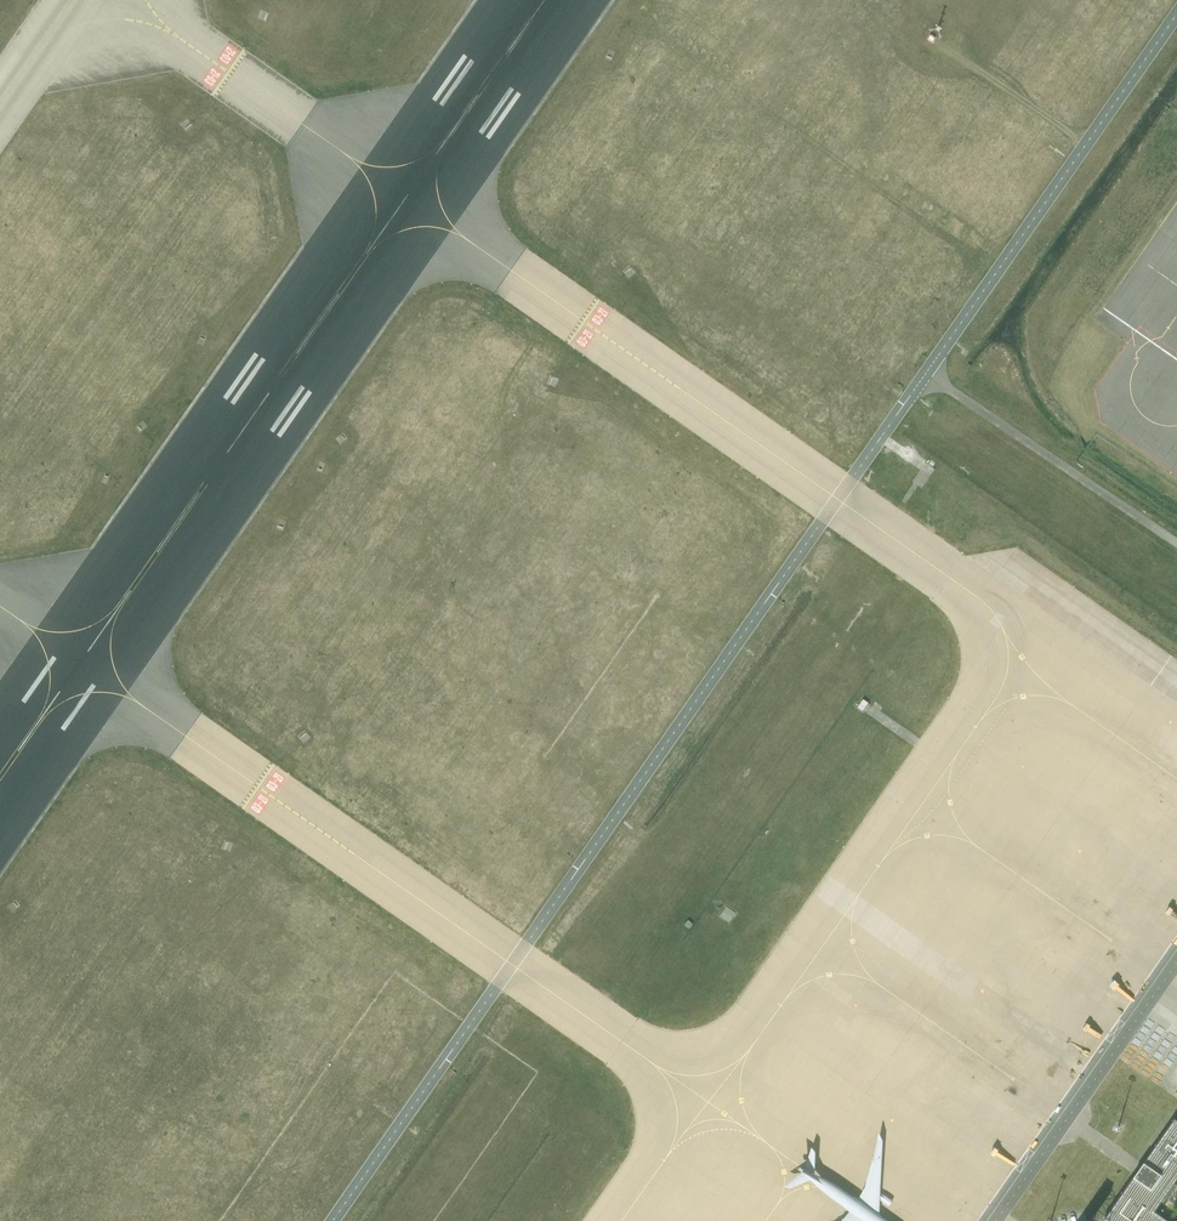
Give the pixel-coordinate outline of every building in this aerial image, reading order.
[(858,708),(863,711),(868,703),(863,700),(858,708)] [(720,917),(729,923),(735,913),(726,907),(720,917)] [(684,924),(688,928),(692,923),(687,919),(684,924)] [(1154,1212),(1170,1189),(1176,1180),(1176,1121),(1175,1120),(1141,1168),(1136,1176),(1104,1220),(1167,1220),(1154,1212)]
